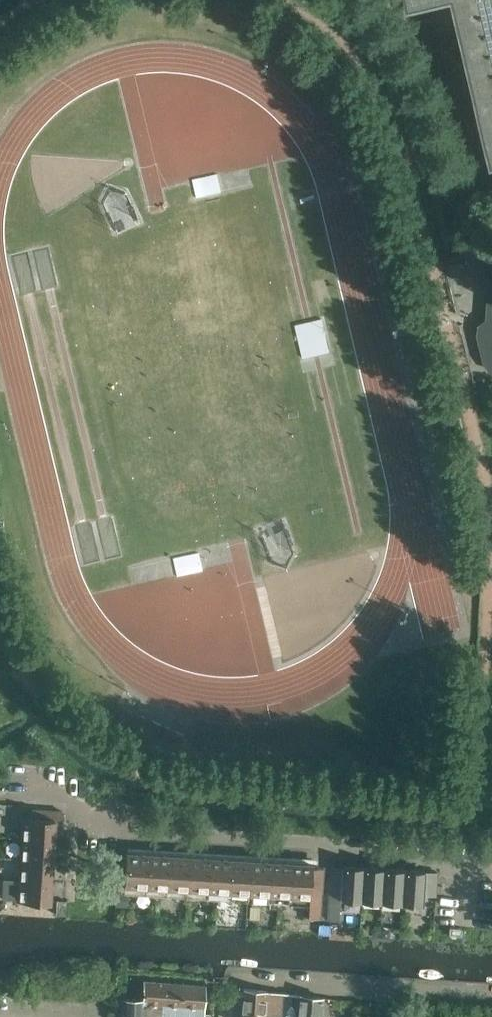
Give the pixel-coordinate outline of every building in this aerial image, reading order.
[(491,144),(491,0),(458,0),(491,144)] [(487,192),(483,177),(470,180),(474,195),(487,192)] [(480,252),(480,253),(491,301),(489,302),(488,319),(480,325),(479,335),(485,362),(491,371),(491,249),(480,252)] [(296,322),(304,353),(332,346),(324,315),(296,322)] [(22,817),(21,838),(55,840),(56,820),(62,821),(63,811),(29,809),(28,817),(22,817)] [(21,838),(20,859),(53,861),(55,840),(21,838)] [(124,888),(310,899),(308,918),(319,918),(323,866),(312,866),(312,860),(127,848),(124,888)] [(19,866),(18,879),(52,881),(53,861),(20,859),(7,858),(7,865),(19,866)] [(361,900),(363,866),(342,865),(342,867),(331,866),(328,919),(339,920),(340,899),(361,900)] [(383,868),(363,866),(361,900),(381,901),(383,868)] [(404,869),(383,868),(381,901),(402,902),(404,869)] [(425,870),(404,869),(402,902),(423,904),(424,894),(436,895),(437,871),(425,871),(425,870)] [(52,881),(18,879),(17,900),(51,902),(52,881)] [(124,898),(124,888),(117,888),(116,898),(124,898)] [(56,914),(64,915),(65,899),(57,899),(56,914)] [(164,982),(144,980),(142,998),(122,998),(122,1016),(162,1016),(164,982)] [(164,982),(162,1016),(181,1016),(184,983),(164,982)] [(184,983),(181,1016),(204,1016),(205,985),(184,983)] [(243,988),(242,1011),(265,1013),(266,991),(243,988)] [(298,1016),(321,1016),(323,997),(300,995),(298,1016)]
